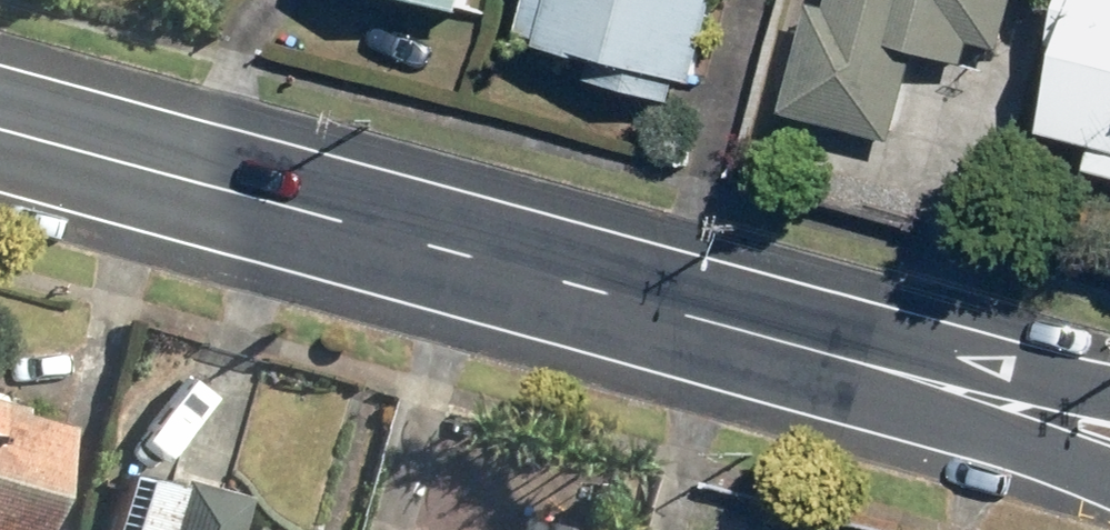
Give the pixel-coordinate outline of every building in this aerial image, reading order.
[(541,27),(622,49),(612,78),(693,101),(703,73),(715,77),(736,0),(549,0),(541,27)] [(848,1),(844,0),(833,0),(803,111),(909,140),(933,49),(984,62),(990,39),(1020,47),(1033,0),(849,0),(848,1)] [(1074,126),(1109,136),(1109,0),(1093,0),(1083,36),(1097,40),(1074,126)] [(0,396),(0,529),(49,529),(70,484),(76,418),(0,396)] [(132,466),(114,529),(239,529),(251,490),(185,471),(182,480),(154,472),(132,466)] [(526,513),(521,529),(587,529),(526,513)]
